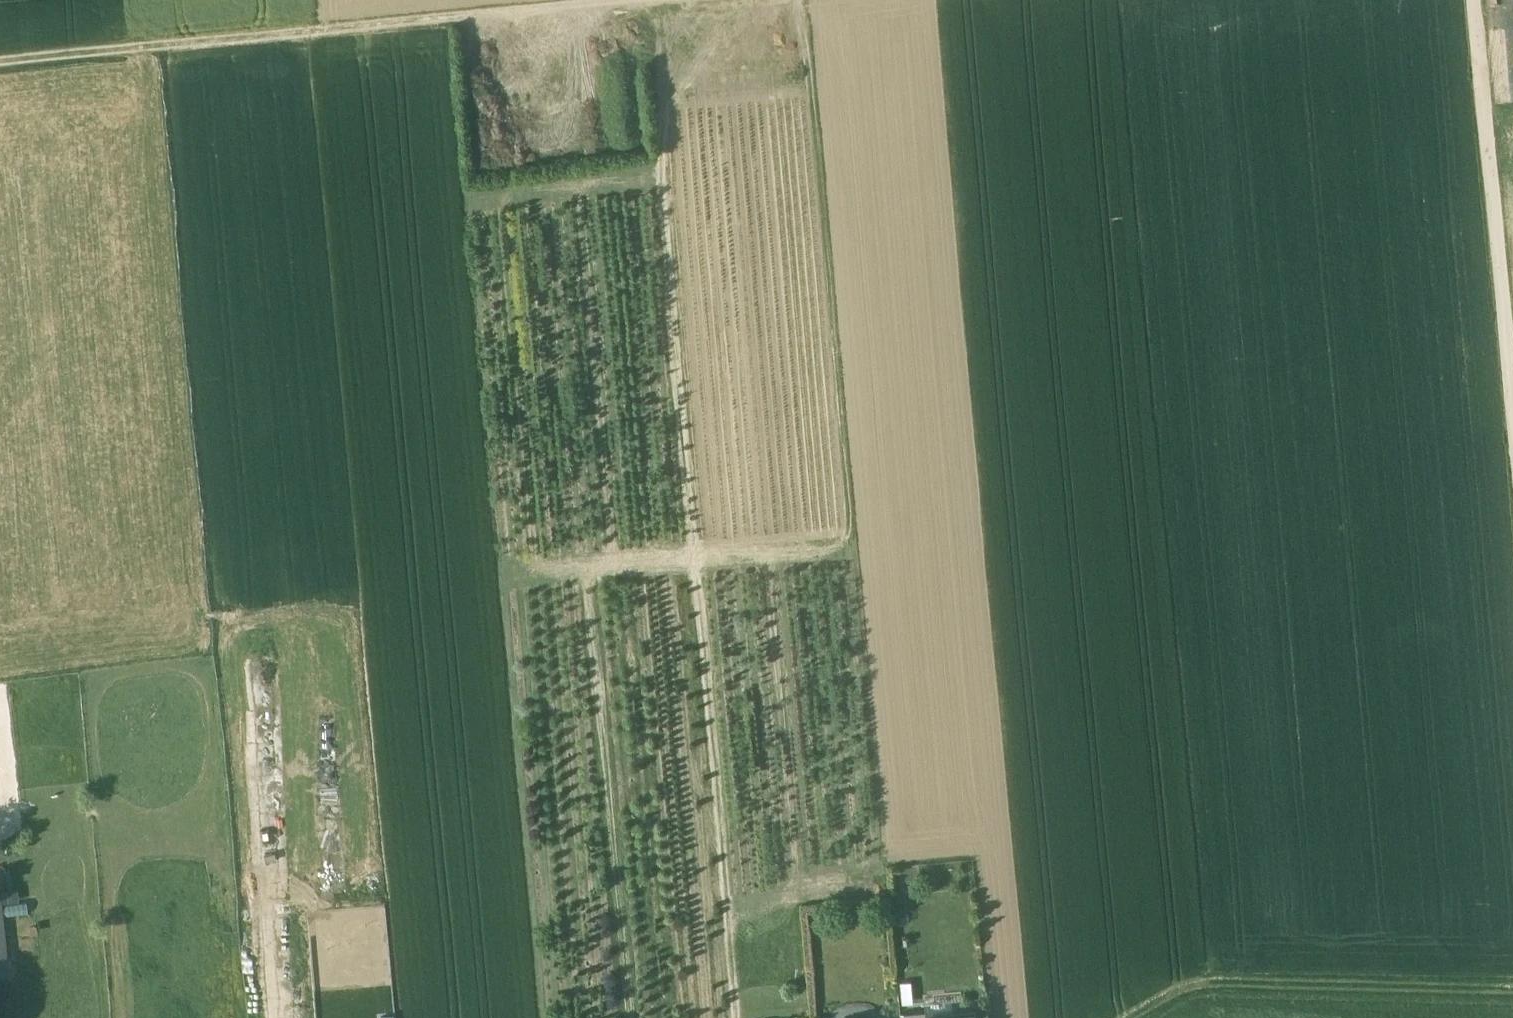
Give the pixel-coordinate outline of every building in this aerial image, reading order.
[(972,1009),(922,1014),(923,1017),(973,1017),(972,1009)]
